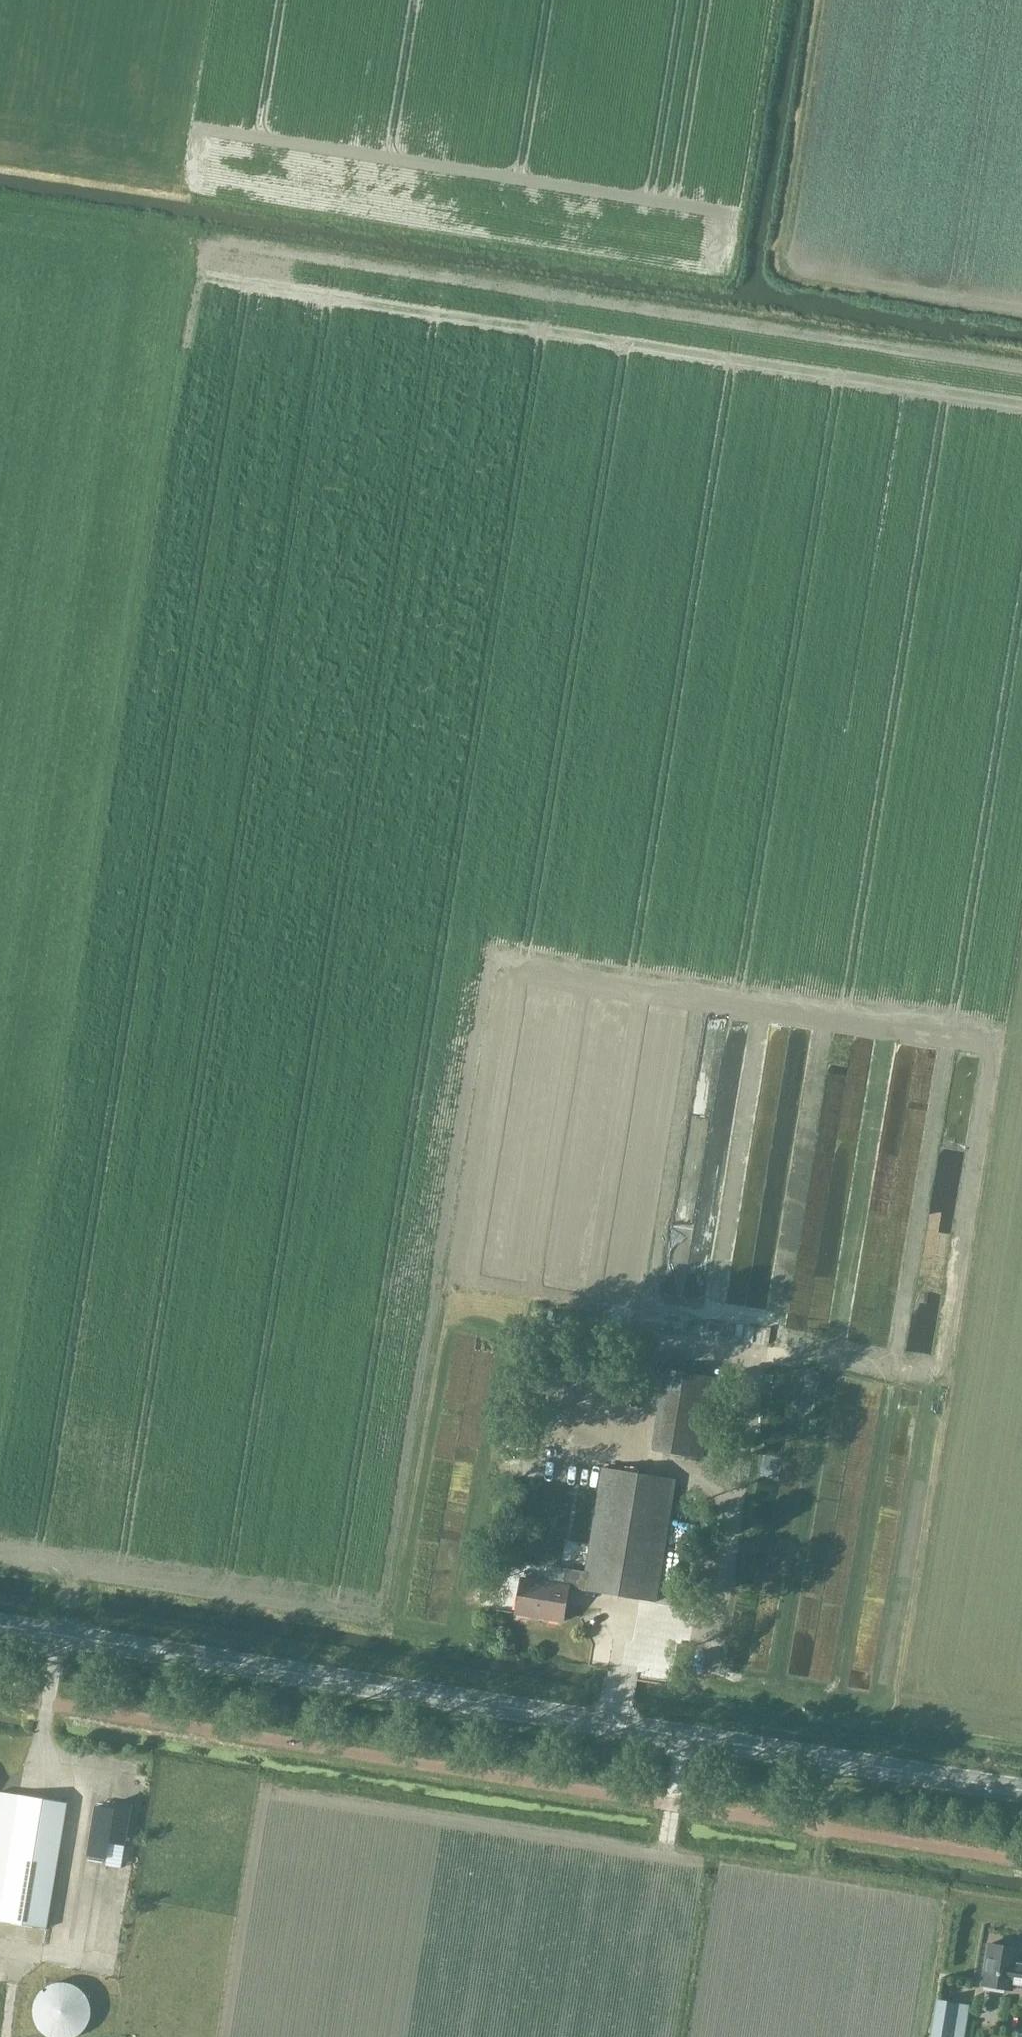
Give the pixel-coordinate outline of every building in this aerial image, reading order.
[(704,1459),(717,1377),(664,1369),(652,1451),(704,1459)] [(523,1577),(517,1615),(562,1623),(568,1586),(655,1601),(676,1480),(602,1468),(584,1571),(565,1568),(547,1565),(544,1581),(523,1577)] [(46,1929),(67,1803),(1,1791),(0,1795),(0,1921),(46,1929)] [(95,1807),(86,1857),(106,1860),(105,1866),(121,1868),(131,1805),(116,1803),(114,1811),(95,1807)] [(1016,1963),(1018,1949),(1014,1948),(1010,1944),(1006,1942),(1002,1941),(998,1942),(993,1945),(989,1944),(982,1985),(1012,1990),(1012,1986),(1021,1988),(1021,1964),(1016,1963)] [(81,1989),(78,1988),(76,1986),(73,1985),(71,1984),(68,1983),(65,1983),(62,1983),(59,1983),(56,1983),(54,1984),(51,1985),(48,1986),(46,1987),(44,1989),(42,1991),(40,1993),(38,1995),(37,1997),(35,2000),(34,2003),(34,2006),(33,2008),(33,2011),(33,2014),(33,2017),(34,2020),(35,2023),(36,2025),(38,2028),(40,2030),(42,2032),(44,2034),(46,2036),(48,2036),(76,2036),(78,2036),(80,2034),(82,2032),(84,2030),(86,2028),(88,2025),(89,2023),(90,2020),(90,2017),(91,2014),(91,2011),(91,2009),(90,2006),(90,2003),(89,2000),(87,1998),(86,1995),(84,1993),(83,1991),(81,1989)] [(937,2000),(931,2036),(952,2036),(958,2003),(937,2000)]
